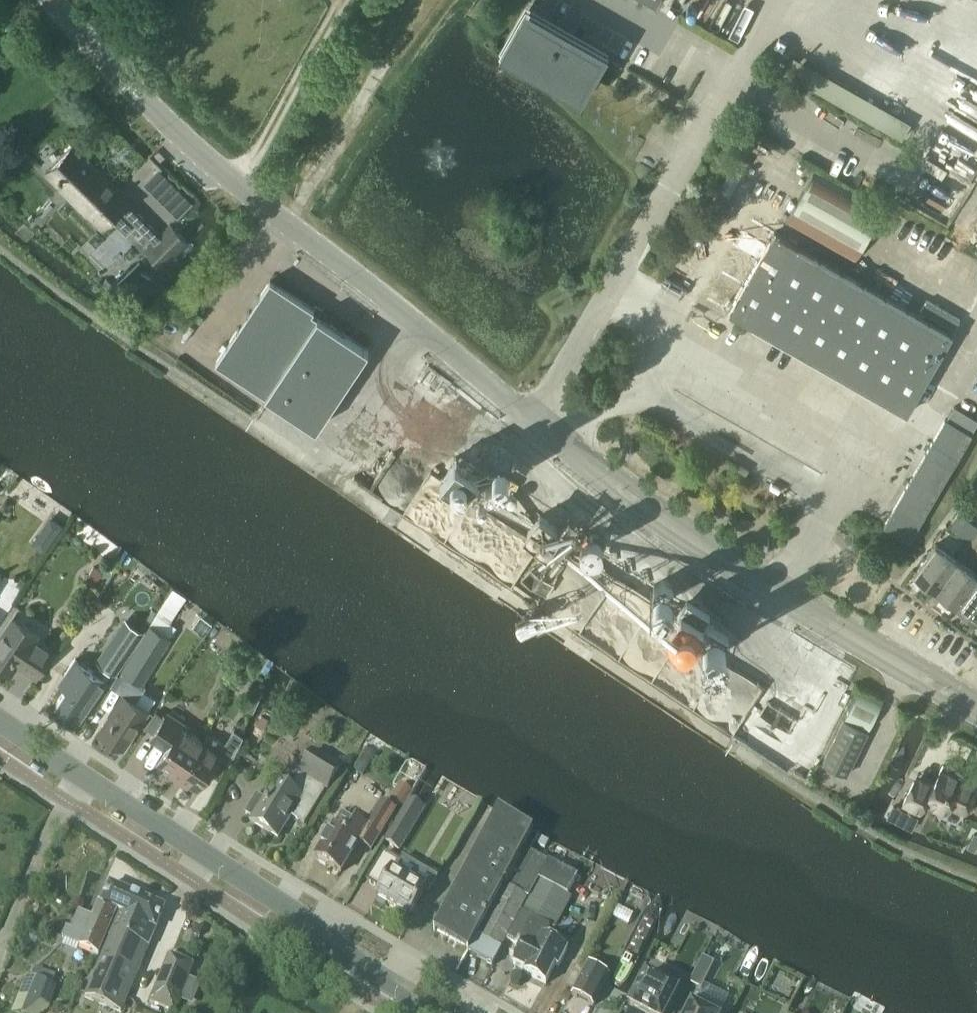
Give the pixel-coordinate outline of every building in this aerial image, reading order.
[(549,72),(570,84),(581,90),(582,87),(590,74),(591,74),(591,73),(590,73),(602,53),(577,38),(570,35),(575,25),(566,20),(559,32),(554,29),(555,29),(553,28),(534,17),(532,16),(531,18),(532,18),(515,47),(514,47),(513,49),(515,50),(515,49),(534,60),(534,61),(536,62),(536,61),(550,69),(549,72)] [(75,143),(41,174),(60,193),(63,189),(102,228),(113,217),(119,223),(127,214),(122,208),(129,201),(131,199),(75,143)] [(785,221),(855,261),(884,208),(813,167),(785,221)] [(129,201),(122,208),(127,214),(138,225),(155,242),(153,244),(147,250),(155,258),(156,259),(156,260),(163,267),(188,240),(181,233),(179,231),(172,224),(162,235),(129,201)] [(729,311),(909,414),(955,334),(775,231),(729,311)] [(311,310),(313,307),(271,278),(217,359),(316,426),(368,348),(311,310)] [(927,452),(883,525),(909,540),(953,467),(973,432),(972,432),(947,418),(947,417),(939,431),(933,441),(927,452)] [(464,492),(478,471),(456,457),(441,479),(463,494),(464,492)] [(473,492),(485,500),(493,488),(481,480),(473,492)] [(959,512),(949,525),(956,530),(965,517),(959,512)] [(529,534),(547,545),(558,526),(541,515),(529,534)] [(581,536),(580,547),(589,553),(599,549),(600,538),(591,531),(581,536)] [(39,535),(34,542),(45,550),(52,539),(45,534),(39,535)] [(936,542),(914,573),(935,589),(957,558),(936,542)] [(935,589),(955,604),(976,574),(976,572),(957,558),(935,589)] [(87,582),(96,588),(106,572),(96,566),(87,582)] [(955,604),(976,619),(976,618),(976,574),(955,604)] [(652,585),(653,597),(662,603),(673,598),(673,585),(663,579),(652,585)] [(689,641),(714,656),(728,633),(680,604),(676,611),(667,627),(689,641)] [(125,692),(100,729),(126,747),(151,709),(149,708),(155,699),(139,688),(143,682),(172,636),(170,635),(176,625),(157,613),(123,668),(135,676),(125,692)] [(13,616),(0,636),(0,664),(12,672),(19,662),(38,675),(55,648),(36,635),(38,632),(13,616)] [(96,660),(92,668),(110,680),(144,630),(123,616),(94,659),(96,660)] [(74,678),(58,702),(84,719),(110,680),(92,668),(77,658),(67,673),(74,678)] [(880,700),(856,688),(843,715),(867,727),(880,700)] [(169,710),(151,736),(167,747),(159,759),(174,769),(171,773),(188,784),(190,780),(199,785),(220,754),(231,761),(232,760),(242,738),(241,737),(243,735),(235,729),(226,743),(210,733),(205,740),(183,725),(185,722),(169,710)] [(844,773),(866,729),(842,717),(820,761),(844,773)] [(363,776),(375,756),(365,750),(353,770),(363,776)] [(299,775),(289,791),(274,782),(263,801),(261,800),(256,797),(245,814),(252,818),(250,822),(261,829),(277,839),(289,818),(303,826),(325,791),(339,769),(312,752),(299,774),(299,775)] [(395,793),(390,801),(402,808),(404,809),(425,771),(424,770),(412,763),(405,765),(392,787),(397,790),(395,793)] [(915,809),(921,795),(927,799),(947,809),(950,803),(965,810),(976,784),(976,780),(943,764),(931,789),(914,781),(903,803),(915,809)] [(383,842),(398,852),(422,813),(407,804),(383,842)] [(324,842),(314,858),(317,860),(318,864),(325,868),(328,867),(340,874),(358,845),(370,852),(394,813),(380,805),(366,830),(341,815),(333,828),(330,832),(327,832),(323,838),(324,842)] [(893,817),(906,823),(911,813),(898,807),(893,817)] [(497,814),(433,933),(434,933),(435,931),(469,949),(466,953),(467,953),(476,936),(528,840),(531,834),(532,832),(530,831),(497,814)] [(528,840),(476,936),(501,950),(505,942),(516,947),(519,943),(523,945),(521,949),(534,957),(543,939),(547,931),(552,933),(570,899),(567,897),(577,878),(529,853),(538,837),(539,836),(535,834),(532,833),(532,832),(531,834),(528,840)] [(384,853),(366,882),(380,890),(375,898),(408,918),(424,892),(428,894),(438,879),(401,857),(398,862),(384,853)] [(65,929),(61,939),(99,955),(107,936),(112,939),(102,962),(87,998),(122,1012),(157,931),(156,930),(165,909),(136,897),(111,886),(103,905),(99,903),(92,918),(86,916),(78,912),(70,931),(65,929)] [(616,907),(611,917),(627,926),(632,915),(616,907)] [(476,936),(467,953),(492,967),(501,950),(476,936)] [(521,949),(512,966),(525,972),(523,974),(545,985),(554,967),(557,969),(566,952),(543,939),(534,957),(521,949)] [(151,1003),(175,1012),(195,965),(171,956),(151,1003)] [(594,957),(589,967),(598,972),(603,962),(594,957)] [(701,959),(688,984),(700,990),(712,965),(701,959)] [(587,967),(571,996),(592,1007),(598,997),(595,995),(605,977),(587,967)] [(630,1007),(642,1012),(665,1012),(683,980),(666,971),(659,983),(646,976),(630,1007)] [(12,1012),(44,1012),(49,1008),(56,988),(26,977),(12,1012)] [(687,1012),(721,1012),(722,1011),(695,997),(687,1012)]
